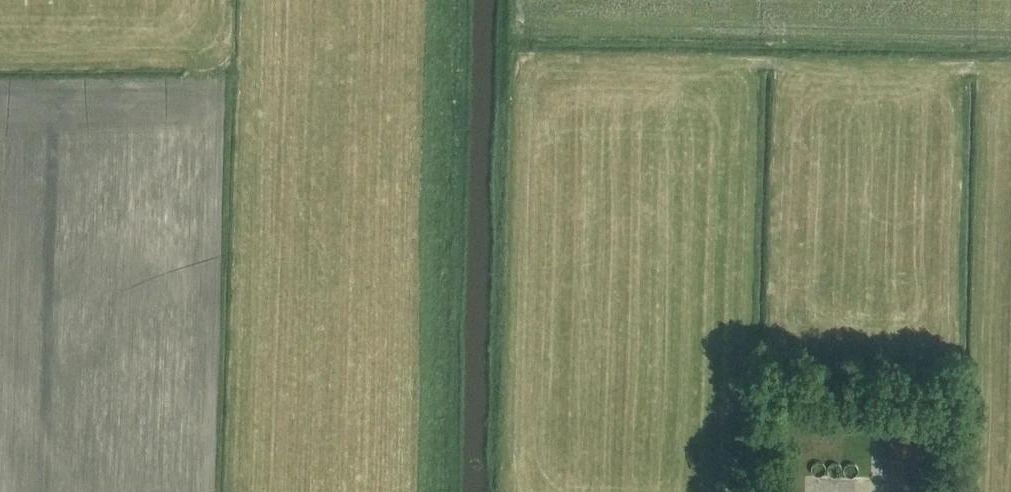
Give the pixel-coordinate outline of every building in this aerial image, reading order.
[(919,481),(921,436),(891,435),(889,479),(898,480),(898,491),(940,491),(940,481),(919,481)]
